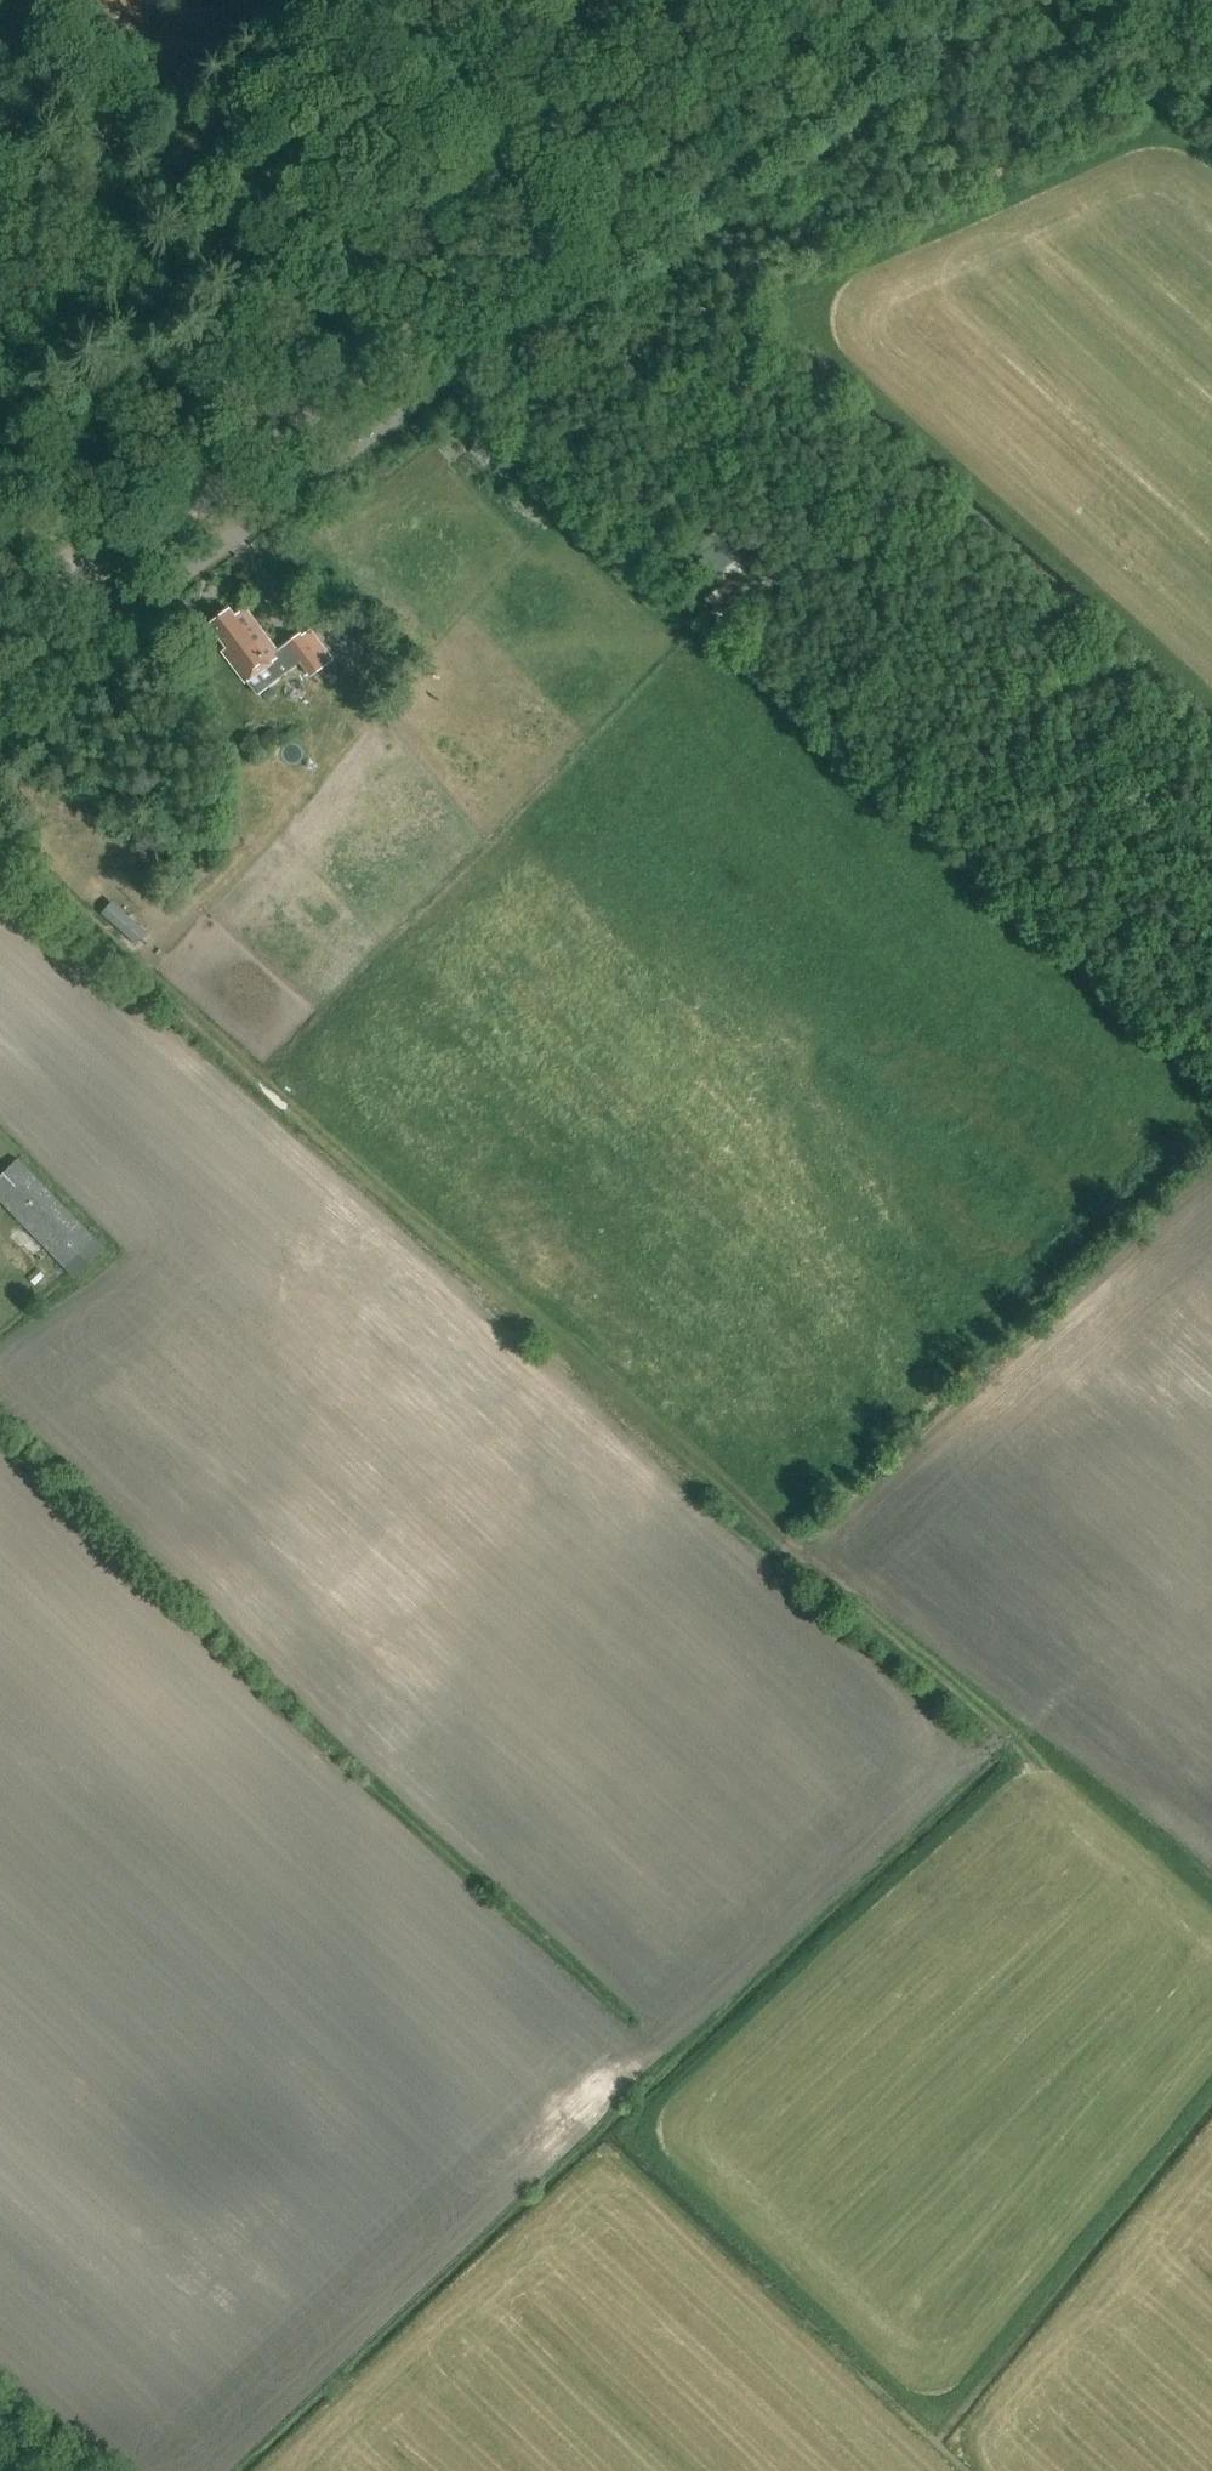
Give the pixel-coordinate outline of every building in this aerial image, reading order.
[(311,676),(333,659),(310,629),(271,654),(250,625),(253,623),(244,611),(235,618),(229,610),(210,625),(227,648),(221,652),(244,682),(246,680),(258,695),(301,663),(311,676)] [(115,903),(107,916),(144,938),(152,924),(115,903)] [(103,1247),(17,1159),(0,1175),(0,1203),(73,1277),(103,1247)]
